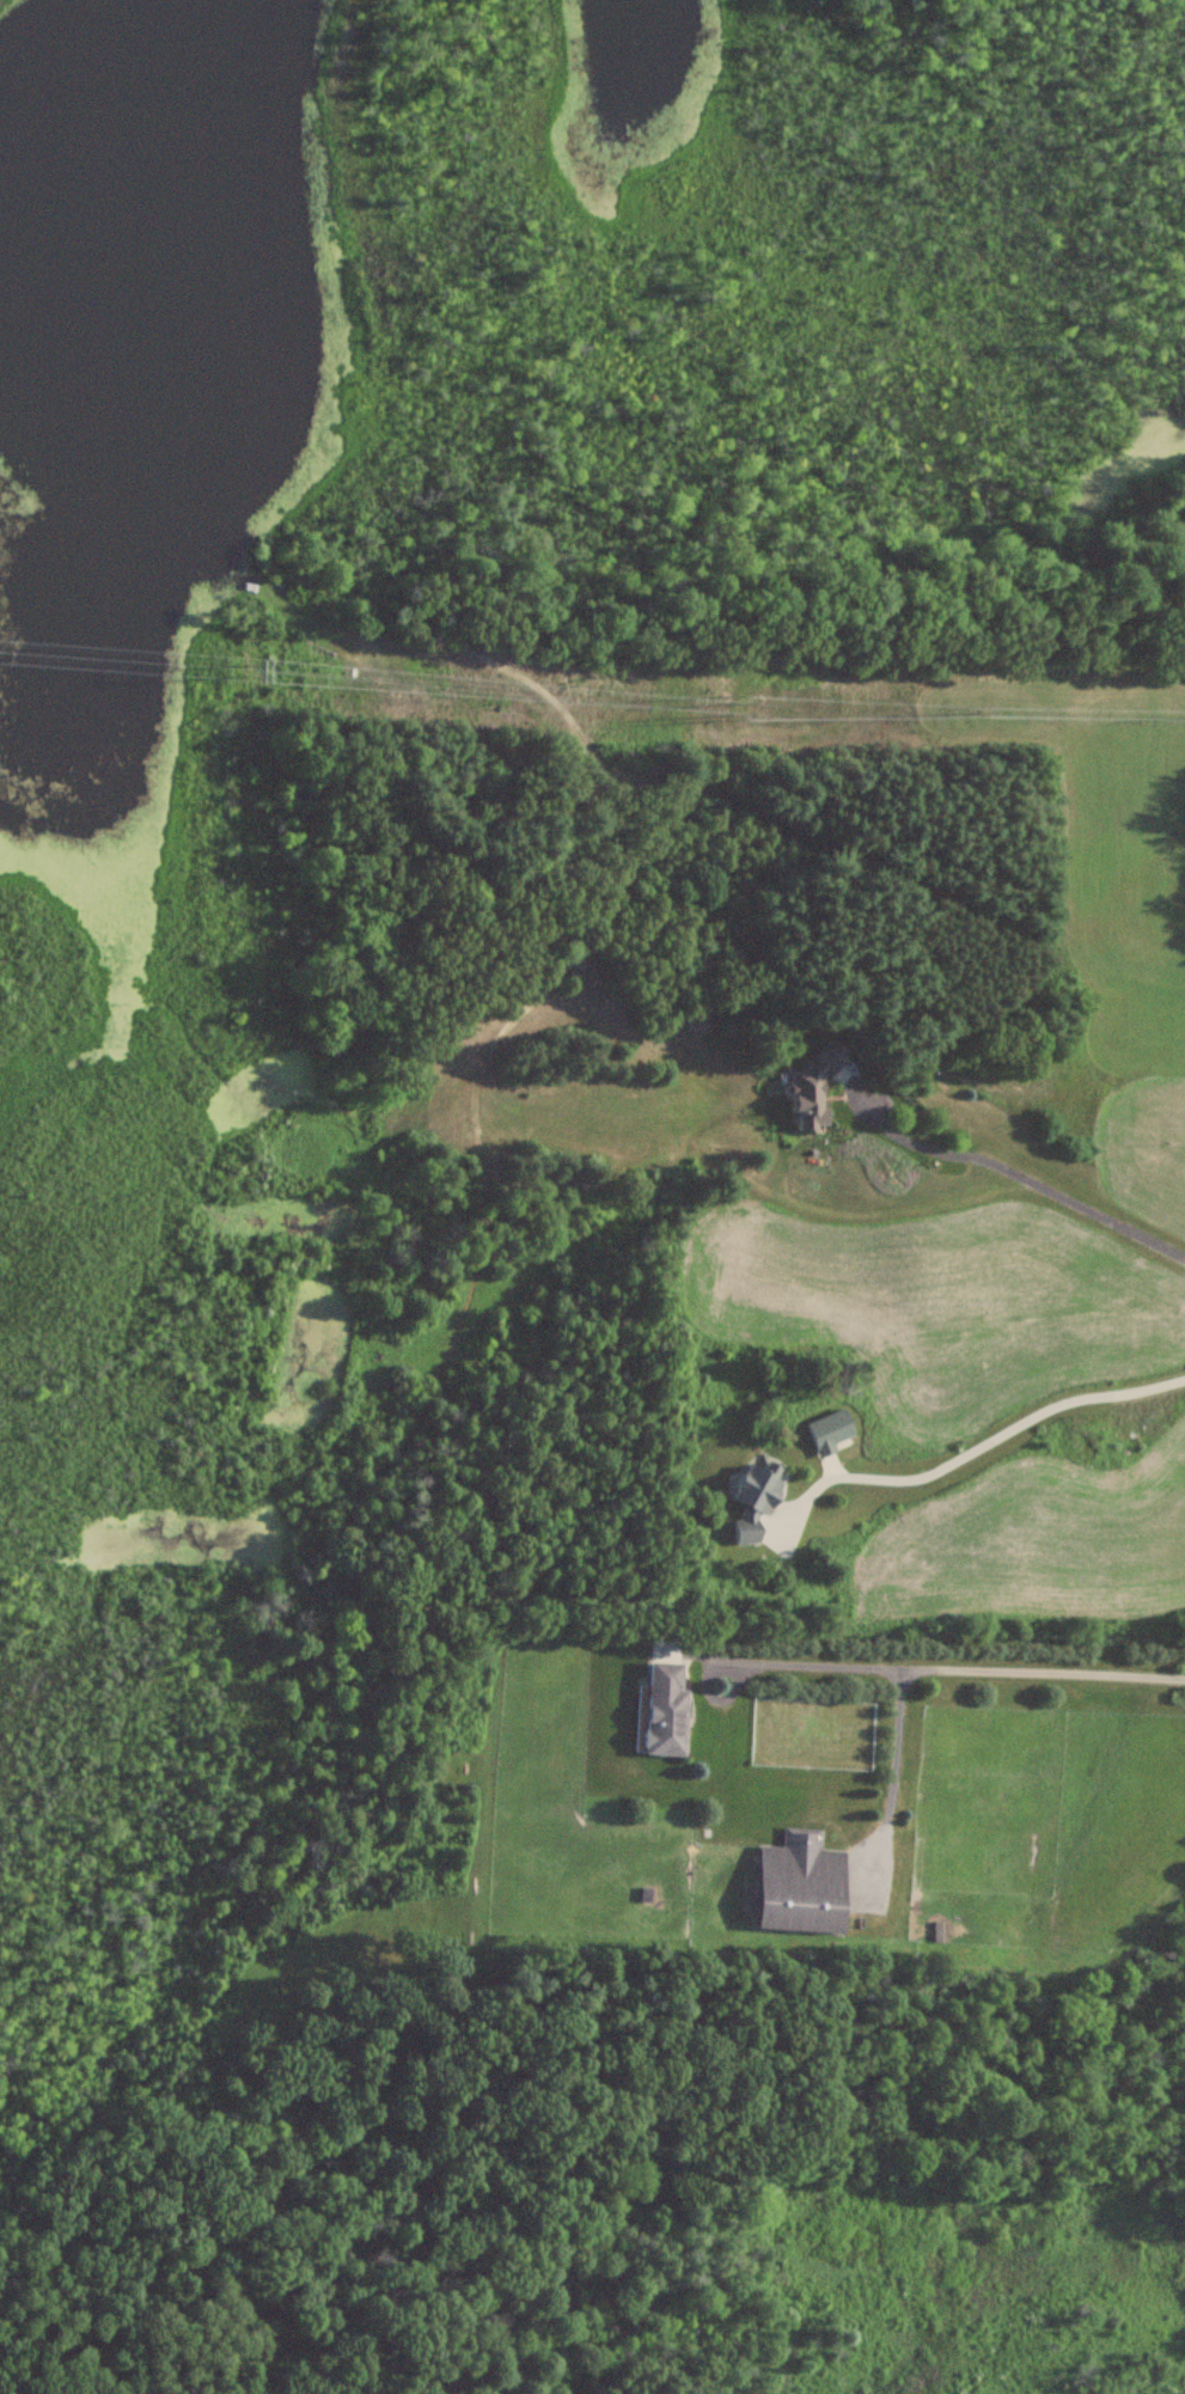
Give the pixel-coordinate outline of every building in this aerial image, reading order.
[(812,1136),(827,1118),(814,1106),(826,1093),(817,1085),(844,1054),(826,1038),(779,1092),(802,1112),(794,1121),(812,1136)] [(781,1476),(747,1462),(731,1500),(744,1506),(731,1537),(752,1546),(781,1476)] [(688,1665),(646,1663),(642,1754),(683,1756),(688,1665)] [(842,1933),(844,1851),(821,1850),(821,1828),(783,1827),(783,1846),(759,1846),(755,1930),(842,1933)]
